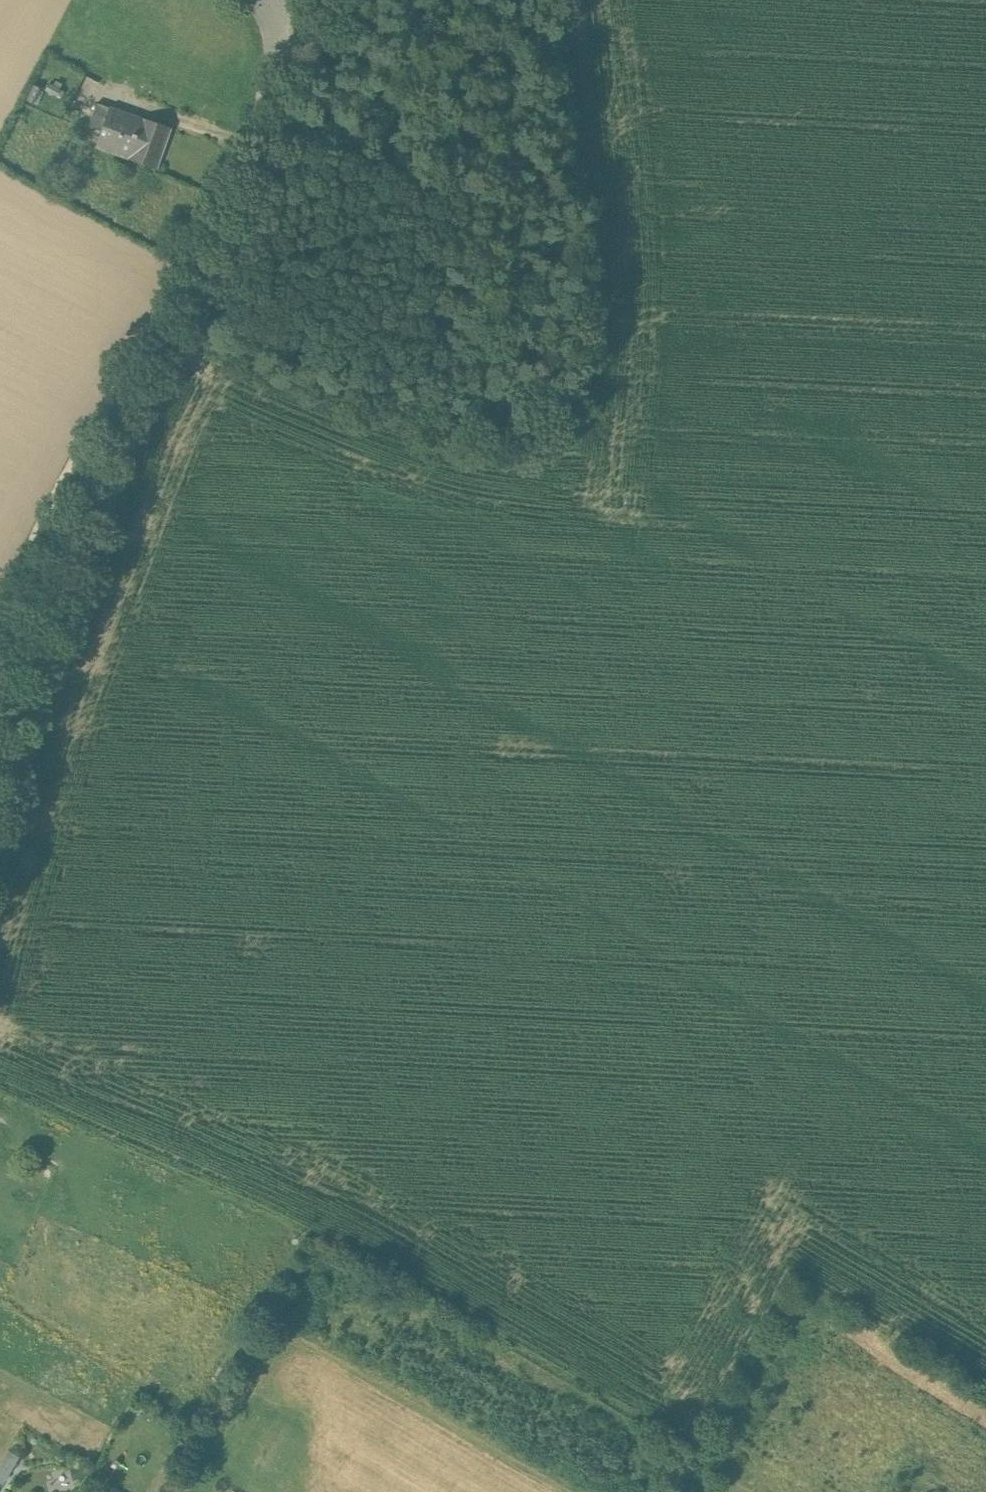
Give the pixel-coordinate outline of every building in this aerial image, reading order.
[(101,97),(93,122),(107,128),(115,103),(101,97)] [(178,123),(115,103),(107,128),(102,143),(164,167),(178,123)]
